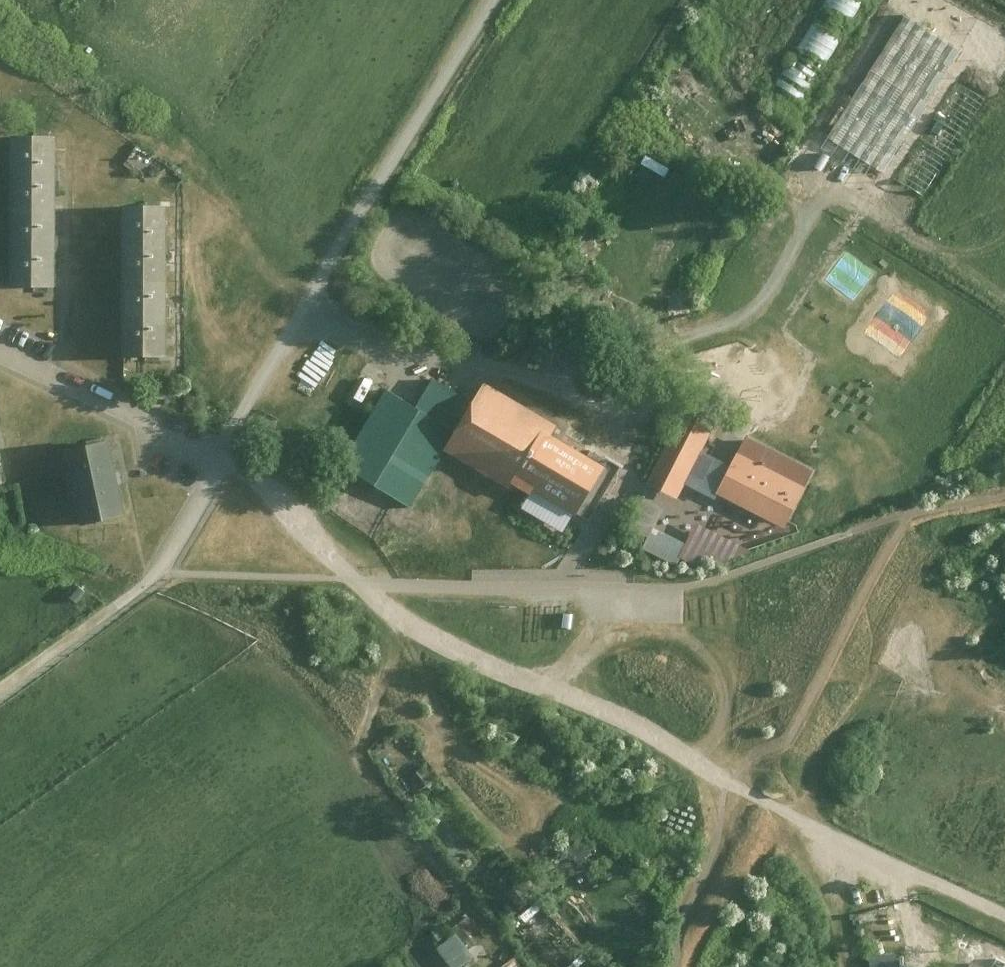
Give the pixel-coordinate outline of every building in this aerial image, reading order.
[(858,11),(840,0),(827,0),(768,97),(796,114),(858,11)] [(865,196),(951,62),(895,26),(809,160),(865,196)] [(689,95),(697,72),(675,64),(667,87),(689,95)] [(668,97),(660,120),(674,125),(682,102),(668,97)] [(7,139),(7,211),(53,211),(53,173),(53,139),(7,139)] [(52,240),(53,211),(7,211),(6,283),(52,283),(52,240)] [(115,213),(115,284),(157,284),(157,248),(157,213),(115,213)] [(681,272),(669,294),(677,298),(689,276),(681,272)] [(157,315),(157,284),(115,284),(115,355),(157,355),(157,315)] [(551,427),(479,386),(441,451),(567,523),(599,467),(545,437),(551,427)] [(451,426),(389,390),(342,470),(405,507),(451,426)] [(633,497),(670,514),(691,466),(700,445),(666,429),(633,497)] [(76,526),(115,518),(109,482),(102,447),(63,454),(76,526)] [(774,542),(799,492),(725,456),(714,478),(700,506),(774,542)] [(76,600),(84,589),(76,583),(68,594),(76,600)] [(476,882),(518,929),(543,906),(501,859),(476,882)] [(448,966),(463,966),(480,955),(460,926),(433,946),(448,966)]
